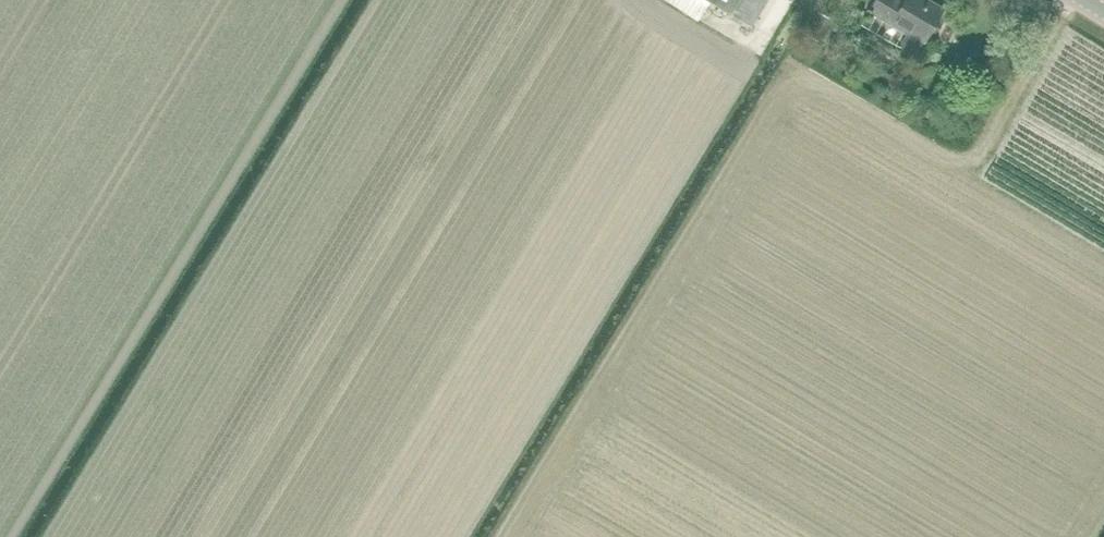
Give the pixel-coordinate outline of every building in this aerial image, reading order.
[(699,21),(707,7),(704,6),(707,0),(667,0),(699,21)] [(768,0),(708,0),(752,26),(768,0)] [(924,42),(943,9),(929,0),(874,0),(868,12),(906,34),(901,42),(901,47),(906,53),(909,54),(915,54),(918,52),(924,42)]
